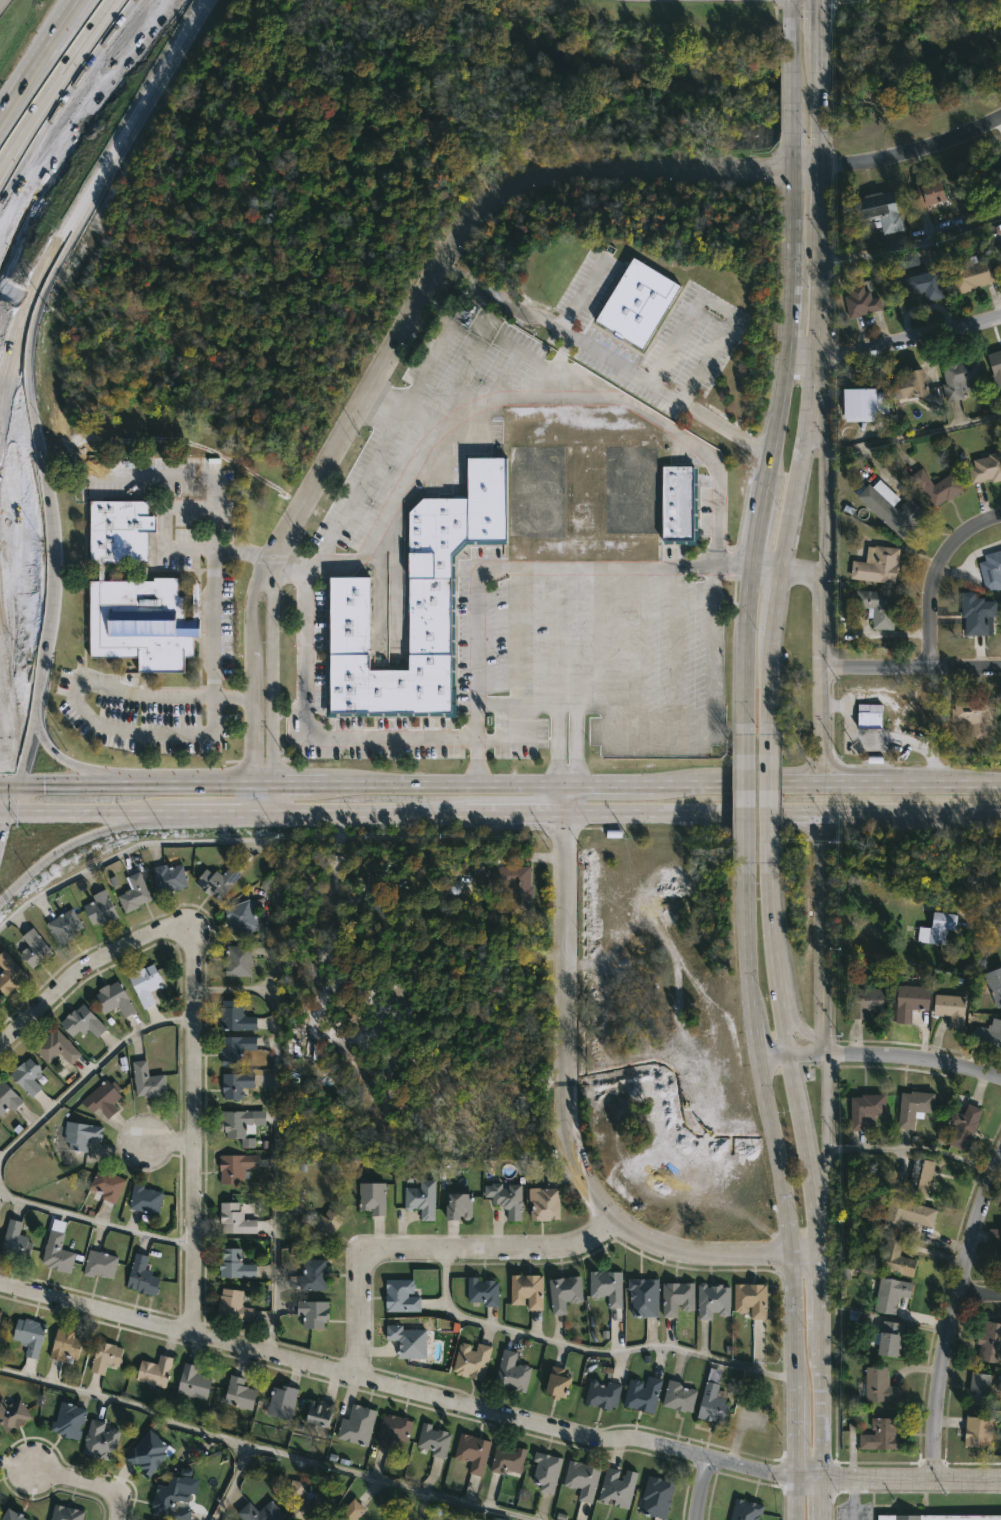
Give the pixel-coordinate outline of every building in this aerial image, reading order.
[(943,178),(950,198),(918,209),(911,191),(919,188),(917,183),(926,180),(927,184),(943,178)] [(895,191),(899,214),(901,213),(904,230),(883,234),(882,227),(875,228),(873,218),(859,221),(855,200),(866,197),(866,195),(895,191)] [(918,252),(922,274),(940,270),(945,298),(935,300),(933,291),(908,296),(900,256),(918,252)] [(997,258),(1000,276),(1000,280),(978,285),(978,289),(957,294),(951,268),(967,263),(966,258),(978,255),(980,262),(997,258)] [(678,284),(639,348),(593,319),(632,256),(678,284)] [(866,285),(867,291),(873,290),(874,298),(882,297),(884,310),(861,314),(862,316),(850,318),(846,296),(852,295),(851,288),(866,285)] [(988,355),(1000,351),(1000,396),(988,355)] [(980,358),(985,379),(971,382),(973,391),(963,393),(964,399),(946,402),(943,384),(946,383),(943,367),(948,366),(947,362),(960,360),(960,362),(980,358)] [(932,394),(909,398),(908,396),(898,398),(895,381),(903,379),(902,373),(927,368),(932,394)] [(879,389),(879,393),(889,393),(889,416),(878,416),(879,418),(848,419),(847,389),(879,389)] [(989,454),(1000,452),(1000,481),(994,482),(994,479),(973,483),(970,468),(975,467),(974,460),(989,457),(989,454)] [(510,535),(510,545),(469,544),(455,556),(456,719),(326,717),(329,576),(371,576),(371,672),(411,672),(409,513),(424,499),(470,499),(470,458),(509,458),(510,535)] [(662,545),(662,464),(698,464),(699,546),(662,545)] [(923,468),(934,485),(954,472),(966,490),(937,510),(924,490),(921,493),(910,477),(923,468)] [(881,479),(901,499),(894,507),(898,511),(910,497),(928,513),(903,540),(857,497),(870,484),(873,487),(881,479)] [(149,502),(149,517),(156,517),(156,532),(149,532),(149,563),(103,563),(103,581),(154,581),(154,578),(179,578),(179,597),(185,597),(185,621),(193,621),(193,584),(200,584),(200,638),(194,638),(194,658),(185,658),(185,674),(139,673),(139,658),(90,658),(90,582),(100,582),(100,563),(91,563),(91,502),(149,502)] [(877,546),(901,549),(899,563),(902,563),(899,585),(852,579),(855,561),(867,563),(870,547),(877,548),(877,546)] [(985,555),(1000,550),(1000,588),(987,592),(979,563),(986,561),(985,555)] [(897,603),(894,631),(874,630),(875,618),(869,618),(869,609),(857,609),(858,591),(894,592),(894,603),(897,603)] [(976,593),(976,598),(985,598),(985,602),(998,602),(998,617),(991,617),(991,636),(966,636),(966,618),(962,618),(962,592),(976,593)] [(994,698),(994,740),(972,738),(972,733),(969,733),(969,723),(952,723),(952,709),(956,709),(956,701),(978,701),(978,698),(994,698)] [(883,730),(860,729),(860,713),(883,713),(883,730)] [(134,859),(152,898),(125,912),(118,896),(126,892),(125,890),(129,888),(130,890),(132,890),(124,873),(127,872),(123,864),(134,859)] [(182,863),(187,886),(158,894),(152,867),(166,864),(167,867),(182,863)] [(241,872),(220,900),(195,883),(206,868),(213,873),(216,870),(222,874),(231,864),(241,872)] [(534,886),(534,896),(519,896),(519,909),(500,908),(500,883),(490,883),(490,865),(531,866),(530,886),(534,886)] [(459,899),(438,899),(438,867),(459,868),(459,899)] [(112,920),(103,925),(102,922),(92,925),(83,905),(94,900),(91,895),(105,888),(119,917),(112,920)] [(260,927),(238,936),(236,931),(232,933),(222,910),(248,899),(260,927)] [(72,908),(83,926),(77,930),(80,935),(59,947),(45,923),(72,908)] [(959,926),(959,928),(949,927),(947,944),(917,940),(919,926),(934,928),(936,910),(960,914),(959,926)] [(33,927),(53,952),(33,968),(26,960),(24,961),(19,953),(29,946),(21,936),(33,927)] [(251,948),(251,977),(225,976),(227,954),(225,954),(225,949),(230,949),(230,945),(251,945),(251,948)] [(6,996),(0,990),(0,974),(4,970),(0,966),(0,952),(3,949),(29,976),(21,983),(18,980),(11,987),(14,989),(6,996)] [(154,963),(161,980),(157,982),(159,986),(150,990),(156,1002),(143,1008),(128,974),(154,963)] [(984,972),(1000,965),(1000,1007),(998,1008),(984,972)] [(118,980),(136,1011),(125,1018),(118,1006),(104,1014),(93,995),(99,992),(98,989),(107,983),(108,985),(118,980)] [(933,987),(931,1010),(914,1008),(912,1024),(896,1022),(900,984),(933,987)] [(853,1018),(851,1018),(851,988),(886,988),(886,1011),(870,1011),(870,1018),(853,1018)] [(970,996),(967,1027),(950,1026),(950,1015),(934,1014),(936,994),(970,996)] [(243,1000),(243,1013),(244,1013),(244,1016),(256,1016),(256,1029),(220,1029),(220,1007),(222,1007),(222,1000),(243,1000)] [(83,1003),(107,1028),(97,1038),(87,1028),(82,1034),(78,1030),(72,1036),(60,1023),(69,1013),(70,1014),(74,1010),(75,1011),(83,1003)] [(1000,1032),(1000,1026),(1000,1048),(972,1042),(976,1025),(1000,1032)] [(57,1028),(72,1042),(71,1043),(81,1054),(71,1064),(59,1052),(48,1064),(33,1048),(50,1031),(52,1033),(57,1028)] [(242,1050),(243,1056),(241,1056),(241,1066),(223,1066),(223,1052),(220,1052),(220,1036),(257,1036),(257,1050),(242,1050)] [(29,1057),(35,1064),(37,1063),(41,1067),(40,1069),(43,1072),(33,1079),(42,1088),(31,1098),(10,1074),(29,1057)] [(147,1064),(149,1076),(165,1074),(168,1094),(158,1095),(158,1098),(148,1099),(148,1097),(144,1098),(144,1096),(136,1097),(132,1061),(147,1059),(147,1064)] [(242,1087),(243,1097),(238,1101),(235,1101),(233,1099),(224,1099),(224,1093),(222,1093),(222,1073),(255,1072),(255,1087),(242,1087)] [(10,1107),(0,1116),(0,1080),(2,1078),(24,1100),(13,1111),(10,1107)] [(110,1082),(112,1085),(115,1082),(121,1089),(118,1092),(121,1096),(113,1104),(119,1110),(108,1120),(97,1107),(90,1112),(81,1102),(106,1078),(110,1082)] [(937,1093),(934,1114),(926,1113),(925,1118),(916,1117),(915,1130),(898,1128),(902,1092),(912,1093),(912,1090),(937,1093)] [(857,1130),(852,1130),(852,1096),(863,1097),(863,1093),(887,1094),(887,1115),(876,1115),(875,1127),(867,1127),(867,1130),(857,1130)] [(985,1110),(979,1124),(980,1124),(975,1137),(972,1136),(966,1152),(946,1144),(955,1124),(949,1122),(954,1110),(964,1114),(969,1103),(985,1110)] [(247,1125),(247,1137),(255,1137),(255,1147),(242,1147),(242,1138),(226,1138),(226,1132),(225,1132),(225,1129),(219,1129),(219,1110),(266,1110),(266,1125),(247,1125)] [(103,1126),(101,1141),(89,1139),(87,1152),(68,1149),(69,1142),(64,1141),(66,1121),(103,1126)] [(244,1168),(244,1170),(249,1170),(249,1177),(240,1177),(241,1184),(221,1185),(219,1155),(257,1154),(257,1168),(244,1168)] [(935,1172),(928,1197),(892,1188),(897,1170),(907,1173),(912,1155),(938,1162),(935,1172)] [(98,1167),(104,1170),(105,1168),(127,1180),(115,1204),(101,1198),(103,1195),(98,1191),(88,1188),(98,1167)] [(435,1180),(434,1220),(421,1220),(421,1208),(413,1208),(410,1211),(407,1211),(404,1207),(405,1188),(420,1188),(420,1180),(435,1180)] [(386,1183),(385,1215),(371,1215),(371,1207),(359,1207),(359,1182),(386,1183)] [(147,1189),(163,1192),(159,1214),(128,1208),(134,1183),(144,1185),(144,1188),(147,1189)] [(503,1183),(503,1188),(509,1188),(509,1184),(525,1186),(524,1216),(521,1216),(520,1223),(507,1222),(508,1209),(499,1206),(499,1204),(493,1204),(493,1197),(485,1197),(485,1185),(492,1185),(492,1183),(503,1183)] [(541,1187),(541,1188),(559,1188),(560,1219),(551,1219),(551,1221),(532,1220),(533,1202),(529,1202),(529,1187),(541,1187)] [(465,1191),(465,1193),(472,1193),(472,1197),(474,1197),(474,1201),(472,1201),(472,1218),(469,1220),(466,1220),(463,1216),(462,1216),(462,1220),(448,1219),(448,1205),(450,1205),(450,1199),(447,1199),(447,1191),(465,1191)] [(939,1210),(934,1228),(905,1220),(902,1232),(884,1227),(892,1196),(939,1210)] [(239,1203),(239,1211),(244,1211),(244,1219),(258,1219),(257,1233),(222,1233),(222,1222),(220,1222),(220,1202),(239,1203)] [(328,1208),(344,1218),(328,1244),(297,1224),(304,1213),(315,1220),(320,1213),(323,1215),(328,1208)] [(33,1242),(29,1259),(23,1258),(23,1255),(17,1253),(15,1258),(0,1254),(9,1218),(22,1222),(19,1234),(29,1236),(28,1241),(33,1242)] [(990,1228),(1000,1228),(1000,1243),(990,1243),(990,1228)] [(76,1253),(70,1275),(51,1270),(51,1268),(47,1267),(48,1265),(41,1263),(50,1229),(65,1233),(61,1249),(76,1253)] [(918,1261),(913,1278),(879,1268),(888,1236),(904,1241),(900,1255),(918,1261)] [(242,1257),(243,1264),(257,1264),(257,1278),(220,1277),(220,1261),(223,1261),(223,1248),(241,1248),(241,1257),(242,1257)] [(99,1252),(100,1251),(119,1257),(112,1279),(94,1274),(93,1278),(82,1274),(89,1249),(99,1252)] [(160,1277),(156,1295),(136,1292),(137,1290),(126,1287),(135,1252),(148,1256),(145,1269),(153,1271),(151,1275),(160,1277)] [(326,1260),(326,1265),(330,1265),(330,1277),(327,1277),(327,1290),(317,1290),(317,1291),(300,1289),(300,1275),(301,1269),(303,1269),(304,1259),(326,1260)] [(603,1270),(623,1272),(622,1308),(608,1308),(608,1297),(596,1299),(591,1297),(591,1271),(603,1270)] [(543,1275),(543,1310),(528,1310),(529,1297),(525,1297),(525,1304),(511,1304),(512,1275),(543,1275)] [(581,1275),(583,1302),(571,1303),(570,1301),(566,1301),(567,1314),(553,1315),(550,1279),(581,1275)] [(914,1283),(911,1299),(899,1297),(895,1316),(874,1311),(882,1276),(914,1283)] [(482,1282),(484,1282),(484,1280),(495,1280),(495,1282),(499,1282),(499,1307),(484,1306),(484,1302),(478,1302),(478,1306),(471,1306),(471,1302),(468,1302),(469,1277),(478,1277),(478,1282),(482,1282)] [(645,1278),(645,1280),(659,1279),(659,1317),(633,1317),(633,1302),(631,1302),(632,1290),(629,1290),(629,1279),(645,1278)] [(415,1279),(416,1288),(414,1288),(414,1293),(408,1293),(408,1296),(421,1296),(421,1312),(386,1312),(386,1279),(415,1279)] [(695,1283),(695,1310),(687,1312),(682,1310),(682,1304),(678,1304),(678,1317),(663,1317),(663,1282),(695,1283)] [(707,1287),(711,1287),(711,1285),(719,1285),(719,1284),(724,1284),(724,1287),(731,1287),(731,1315),(722,1316),(722,1315),(719,1315),(719,1312),(713,1312),(713,1320),(698,1320),(699,1285),(702,1283),(705,1283),(708,1285),(707,1287)] [(768,1284),(767,1319),(752,1319),(752,1307),(749,1307),(749,1312),(738,1313),(738,1311),(735,1311),(736,1284),(768,1284)] [(244,1292),(242,1305),(243,1306),(255,1308),(254,1322),(217,1318),(220,1295),(222,1295),(223,1288),(244,1292)] [(330,1307),(330,1319),(326,1319),(326,1322),(324,1322),(324,1329),(303,1328),(303,1316),(298,1316),(298,1300),(329,1301),(329,1307),(330,1307)] [(33,1320),(45,1324),(38,1359),(24,1356),(28,1342),(12,1338),(17,1318),(24,1320),(25,1318),(33,1320)] [(906,1326),(900,1358),(880,1354),(881,1345),(868,1343),(870,1330),(882,1332),(884,1320),(906,1324),(906,1326)] [(987,1320),(1000,1323),(1000,1364),(978,1359),(981,1344),(979,1343),(981,1334),(984,1335),(987,1320)] [(403,1325),(403,1329),(427,1330),(427,1359),(399,1358),(399,1354),(396,1354),(396,1351),(401,1351),(400,1344),(397,1344),(397,1340),(387,1340),(387,1325),(403,1325)] [(57,1328),(75,1332),(73,1337),(82,1340),(76,1360),(64,1356),(62,1362),(49,1358),(57,1328)] [(106,1342),(117,1345),(116,1346),(123,1348),(121,1355),(123,1355),(120,1367),(116,1365),(116,1367),(107,1363),(103,1375),(90,1371),(99,1340),(106,1342)] [(471,1350),(476,1351),(478,1343),(492,1347),(482,1381),(480,1381),(480,1382),(471,1380),(472,1378),(469,1378),(470,1375),(468,1375),(467,1378),(455,1374),(456,1372),(452,1371),(460,1344),(463,1342),(470,1344),(471,1347),(471,1350)] [(514,1366),(518,1367),(519,1364),(523,1365),(524,1363),(532,1367),(525,1392),(495,1384),(504,1348),(518,1352),(514,1366)] [(173,1358),(165,1388),(136,1380),(142,1359),(157,1364),(160,1355),(173,1358)] [(212,1378),(206,1400),(176,1392),(184,1362),(198,1366),(196,1373),(212,1378)] [(571,1391),(567,1398),(561,1397),(561,1400),(552,1398),(553,1394),(547,1392),(553,1365),(565,1369),(563,1376),(572,1378),(569,1390),(571,1391)] [(888,1367),(888,1377),(890,1377),(890,1386),(901,1386),(901,1402),(867,1401),(867,1396),(858,1396),(858,1383),(866,1384),(867,1367),(888,1367)] [(723,1371),(719,1390),(729,1393),(726,1404),(731,1405),(726,1424),(713,1420),(712,1422),(697,1417),(711,1368),(723,1371)] [(995,1389),(994,1402),(988,1402),(988,1405),(969,1403),(973,1372),(992,1374),(990,1389),(995,1389)] [(257,1390),(252,1410),(224,1402),(231,1374),(245,1378),(243,1385),(257,1390)] [(663,1380),(654,1414),(623,1406),(630,1379),(635,1378),(644,1382),(642,1388),(645,1389),(648,1376),(663,1380)] [(599,1384),(606,1385),(607,1386),(608,1381),(622,1385),(616,1408),(612,1407),(611,1410),(585,1403),(591,1380),(594,1378),(597,1379),(599,1384)] [(689,1389),(690,1387),(698,1390),(692,1412),(686,1410),(685,1412),(663,1405),(670,1379),(684,1383),(683,1387),(689,1389)] [(296,1388),(298,1389),(289,1421),(266,1414),(274,1386),(282,1388),(283,1385),(296,1388)] [(4,1433),(0,1426),(0,1398),(1,1397),(2,1399),(6,1406),(20,1398),(31,1418),(25,1421),(26,1423),(16,1428),(15,1427),(4,1433)] [(318,1404),(321,1404),(323,1400),(335,1403),(329,1427),(306,1422),(310,1409),(306,1408),(309,1399),(319,1401),(318,1404)] [(88,1409),(79,1440),(60,1437),(61,1434),(57,1433),(57,1432),(49,1430),(52,1421),(55,1422),(61,1401),(88,1409)] [(361,1406),(377,1411),(367,1446),(336,1438),(342,1418),(348,1419),(352,1403),(361,1405),(361,1406)] [(388,1414),(408,1418),(407,1419),(413,1421),(408,1442),(393,1438),(390,1450),(375,1446),(383,1415),(388,1416),(388,1414)] [(994,1418),(991,1448),(965,1445),(968,1416),(994,1418)] [(896,1430),(896,1437),(901,1438),(900,1449),(860,1449),(860,1434),(875,1435),(875,1431),(873,1431),(873,1418),(901,1418),(901,1430),(896,1430)] [(104,1431),(109,1432),(112,1428),(119,1429),(121,1433),(113,1459),(109,1458),(108,1461),(97,1458),(98,1456),(96,1455),(96,1457),(91,1456),(90,1457),(81,1454),(85,1440),(84,1440),(91,1419),(105,1423),(103,1430),(104,1431)] [(439,1431),(440,1431),(440,1429),(452,1432),(444,1459),(431,1456),(433,1450),(416,1446),(423,1422),(433,1425),(432,1429),(439,1431)] [(161,1440),(168,1446),(164,1451),(167,1454),(150,1477),(138,1466),(140,1464),(139,1463),(136,1467),(125,1459),(149,1429),(162,1439),(161,1440)] [(491,1442),(482,1477),(468,1473),(471,1461),(463,1460),(463,1462),(454,1458),(461,1432),(491,1442)] [(500,1445),(511,1448),(511,1450),(516,1451),(517,1447),(527,1449),(521,1474),(505,1470),(504,1475),(490,1471),(496,1446),(500,1447),(500,1445)] [(563,1458),(553,1495),(539,1491),(541,1485),(532,1482),(537,1462),(533,1461),(536,1451),(563,1458)] [(570,1460),(601,1468),(592,1504),(578,1500),(581,1488),(577,1487),(577,1489),(574,1489),(564,1485),(570,1460)] [(618,1480),(621,1481),(623,1474),(625,1475),(626,1470),(639,1473),(628,1510),(616,1507),(616,1505),(598,1501),(608,1467),(621,1470),(618,1480)] [(192,1510),(189,1519),(174,1519),(151,1515),(153,1508),(151,1508),(157,1484),(167,1487),(170,1475),(184,1479),(184,1482),(182,1490),(191,1492),(188,1503),(174,1500),(174,1507),(173,1506),(172,1508),(176,1511),(177,1506),(192,1510)] [(649,1476),(676,1482),(671,1501),(672,1501),(666,1519),(641,1513),(644,1500),(642,1500),(649,1476)] [(328,1493),(323,1519),(306,1519),(291,1516),(295,1498),(288,1496),(291,1479),(307,1482),(304,1497),(313,1499),(315,1490),(328,1493)] [(366,1509),(357,1519),(334,1519),(354,1498),(366,1509)] [(761,1515),(760,1519),(730,1519),(736,1498),(744,1501),(765,1506),(763,1516),(761,1515)] [(285,1516),(280,1519),(243,1519),(236,1513),(249,1501),(258,1511),(271,1500),(285,1516)] [(85,1511),(83,1519),(51,1519),(55,1504),(64,1507),(67,1508),(67,1506),(85,1511)] [(23,1517),(28,1519),(2,1519),(9,1509),(18,1514),(19,1512),(24,1515),(23,1517)]
